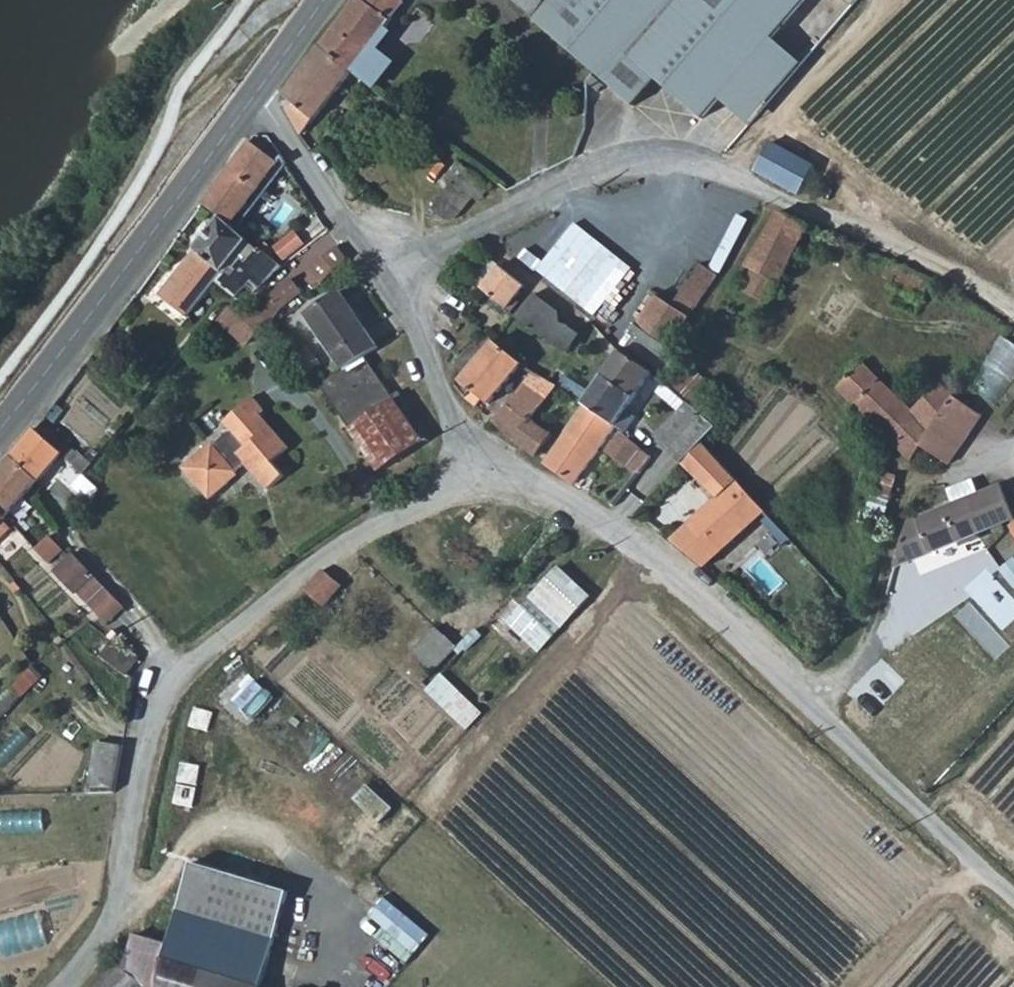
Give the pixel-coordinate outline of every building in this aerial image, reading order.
[(353,73),(372,87),(392,63),(372,47),(398,14),(397,8),(387,0),(357,0),(321,49),(353,73)] [(535,19),(552,0),(514,0),(535,19)] [(539,22),(589,65),(609,83),(638,110),(659,81),(703,117),(805,0),(558,0),(539,22)] [(353,73),(321,49),(285,97),(294,105),(288,113),(301,136),(353,73)] [(275,144),(261,128),(215,190),(227,199),(229,201),(244,183),(257,192),(283,160),(284,159),(275,144)] [(772,143),(756,171),(801,195),(815,167),(772,143)] [(443,222),(454,220),(457,219),(482,182),(459,163),(444,181),(451,186),(429,214),(432,216),(443,222)] [(227,199),(215,190),(202,206),(213,215),(227,199)] [(786,271),(808,226),(782,214),(766,244),(750,257),(744,267),(748,269),(739,289),(769,305),(786,271)] [(224,274),(227,270),(246,290),(252,285),(258,290),(282,268),(261,251),(259,253),(221,221),(196,252),(224,274)] [(602,315),(638,267),(577,222),(541,271),(602,315)] [(299,228),(278,248),(292,263),(313,243),(299,228)] [(227,270),(224,274),(196,252),(160,297),(187,320),(216,283),(233,300),(246,290),(227,270)] [(629,281),(650,294),(659,300),(671,308),(701,265),(680,252),(670,268),(647,253),(629,281)] [(678,335),(718,275),(701,265),(671,308),(659,300),(646,319),(640,326),(670,346),(677,351),(685,340),(678,335)] [(526,287),(499,267),(481,292),(507,312),(526,287)] [(289,282),(270,302),(280,312),(301,294),(297,289),(289,282)] [(306,316),(344,371),(378,350),(341,292),(306,316)] [(518,319),(568,356),(581,336),(557,318),(560,313),(536,295),(518,319)] [(270,302),(256,316),(266,322),(270,325),(280,312),(270,302)] [(244,347),(266,322),(256,316),(247,313),(231,307),(217,322),(244,347)] [(652,375),(670,346),(640,326),(633,321),(637,314),(630,308),(618,324),(634,334),(622,352),(652,375)] [(637,314),(633,321),(640,326),(646,319),(637,314)] [(1013,387),(1013,341),(1005,335),(973,385),(1003,404),(1013,387)] [(489,406),(523,364),(496,343),(462,382),(473,392),(467,399),(479,409),(485,402),(489,406)] [(644,387),(652,375),(622,352),(604,378),(635,399),(644,387)] [(360,444),(377,471),(379,475),(426,443),(403,408),(410,403),(402,391),(393,396),(367,359),(321,391),(341,417),(360,444)] [(912,461),(922,447),(937,426),(952,403),(955,397),(939,383),(912,412),(862,363),(838,389),(892,441),(912,461)] [(692,406),(693,407),(712,384),(690,366),(669,389),(692,406)] [(669,389),(667,387),(652,375),(644,387),(680,417),(692,406),(669,389)] [(557,389),(534,376),(526,384),(546,402),(557,389)] [(627,412),(635,399),(604,378),(585,405),(616,428),(627,412)] [(512,402),(496,418),(493,422),(514,440),(531,420),(546,402),(526,384),(512,402)] [(197,449),(182,459),(205,492),(223,479),(221,475),(236,464),(255,490),(275,476),(268,466),(287,452),(260,415),(265,410),(255,396),(225,418),(232,427),(199,452),(197,449)] [(980,419),(955,397),(952,403),(937,426),(922,447),(947,469),(980,419)] [(576,484),(616,428),(585,405),(567,432),(566,436),(547,464),(576,484)] [(720,429),(693,407),(692,406),(680,417),(670,426),(657,438),(681,464),(704,442),(720,429)] [(616,428),(623,433),(626,436),(637,420),(627,412),(616,428)] [(531,420),(514,440),(538,458),(553,437),(531,420)] [(62,455),(36,431),(12,458),(39,482),(62,455)] [(629,477),(633,481),(652,458),(626,436),(623,433),(608,451),(634,472),(629,477)] [(744,585),(793,542),(704,442),(681,464),(714,500),(672,542),(706,568),(718,557),(744,585)] [(0,471),(0,502),(12,514),(39,482),(12,458),(0,471)] [(633,520),(670,474),(652,458),(633,481),(612,506),(633,520)] [(906,524),(893,568),(1013,520),(1013,518),(1001,486),(979,495),(973,481),(947,491),(953,505),(906,524)] [(875,492),(867,521),(884,527),(892,499),(875,492)] [(12,514),(0,502),(0,512),(7,519),(12,514)] [(49,539),(35,550),(50,566),(64,553),(56,545),(49,539)] [(56,545),(64,553),(67,546),(62,540),(56,545)] [(108,622),(124,607),(73,556),(57,572),(108,622)] [(503,628),(535,657),(591,598),(559,569),(503,628)] [(325,572),(322,573),(306,592),(324,608),(343,588),(325,572)] [(433,674),(457,649),(436,629),(412,654),(433,674)] [(103,658),(128,675),(139,660),(113,642),(103,658)] [(0,702),(0,722),(1,723),(50,676),(39,665),(0,702)] [(441,675),(424,694),(465,732),(483,713),(441,675)] [(90,795),(115,794),(124,744),(100,740),(90,795)] [(395,808),(369,784),(354,800),(380,824),(395,808)] [(189,869),(176,922),(271,970),(287,898),(189,869)] [(271,970),(176,922),(166,950),(135,938),(129,952),(119,969),(101,986),(267,986),(271,970)]
